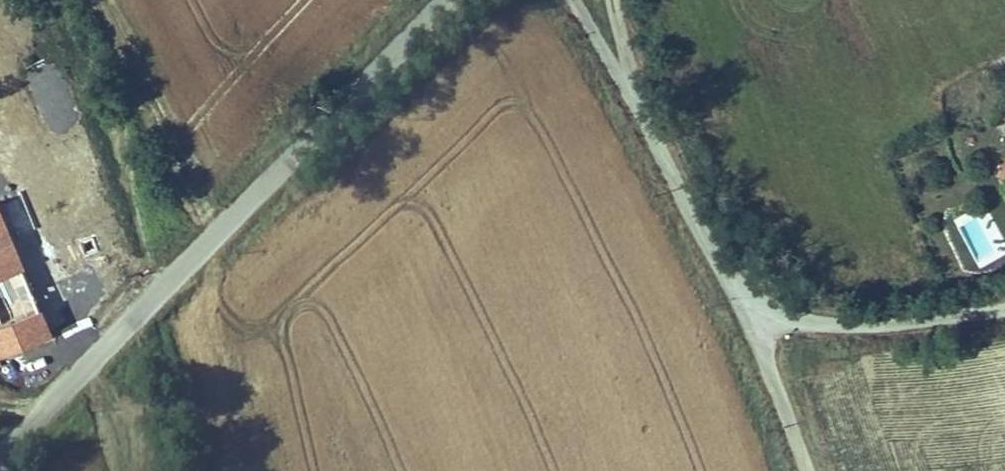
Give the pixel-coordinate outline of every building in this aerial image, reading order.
[(0,215),(0,330),(41,313),(0,215)] [(41,313),(0,330),(0,361),(51,340),(41,313)]
